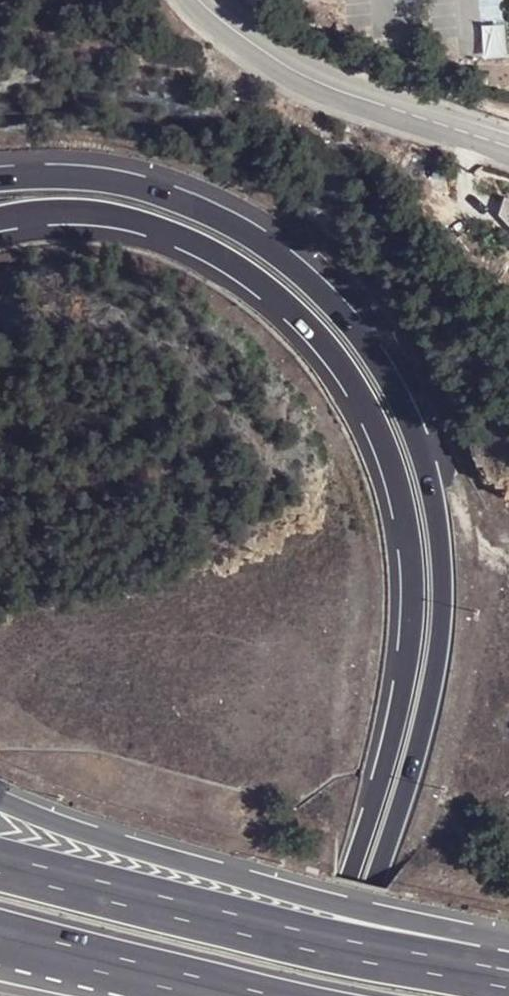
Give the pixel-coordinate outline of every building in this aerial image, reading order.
[(481,61),(508,59),(508,40),(506,0),(477,0),(481,61)] [(504,201),(501,219),(508,228),(508,202),(504,201)]
